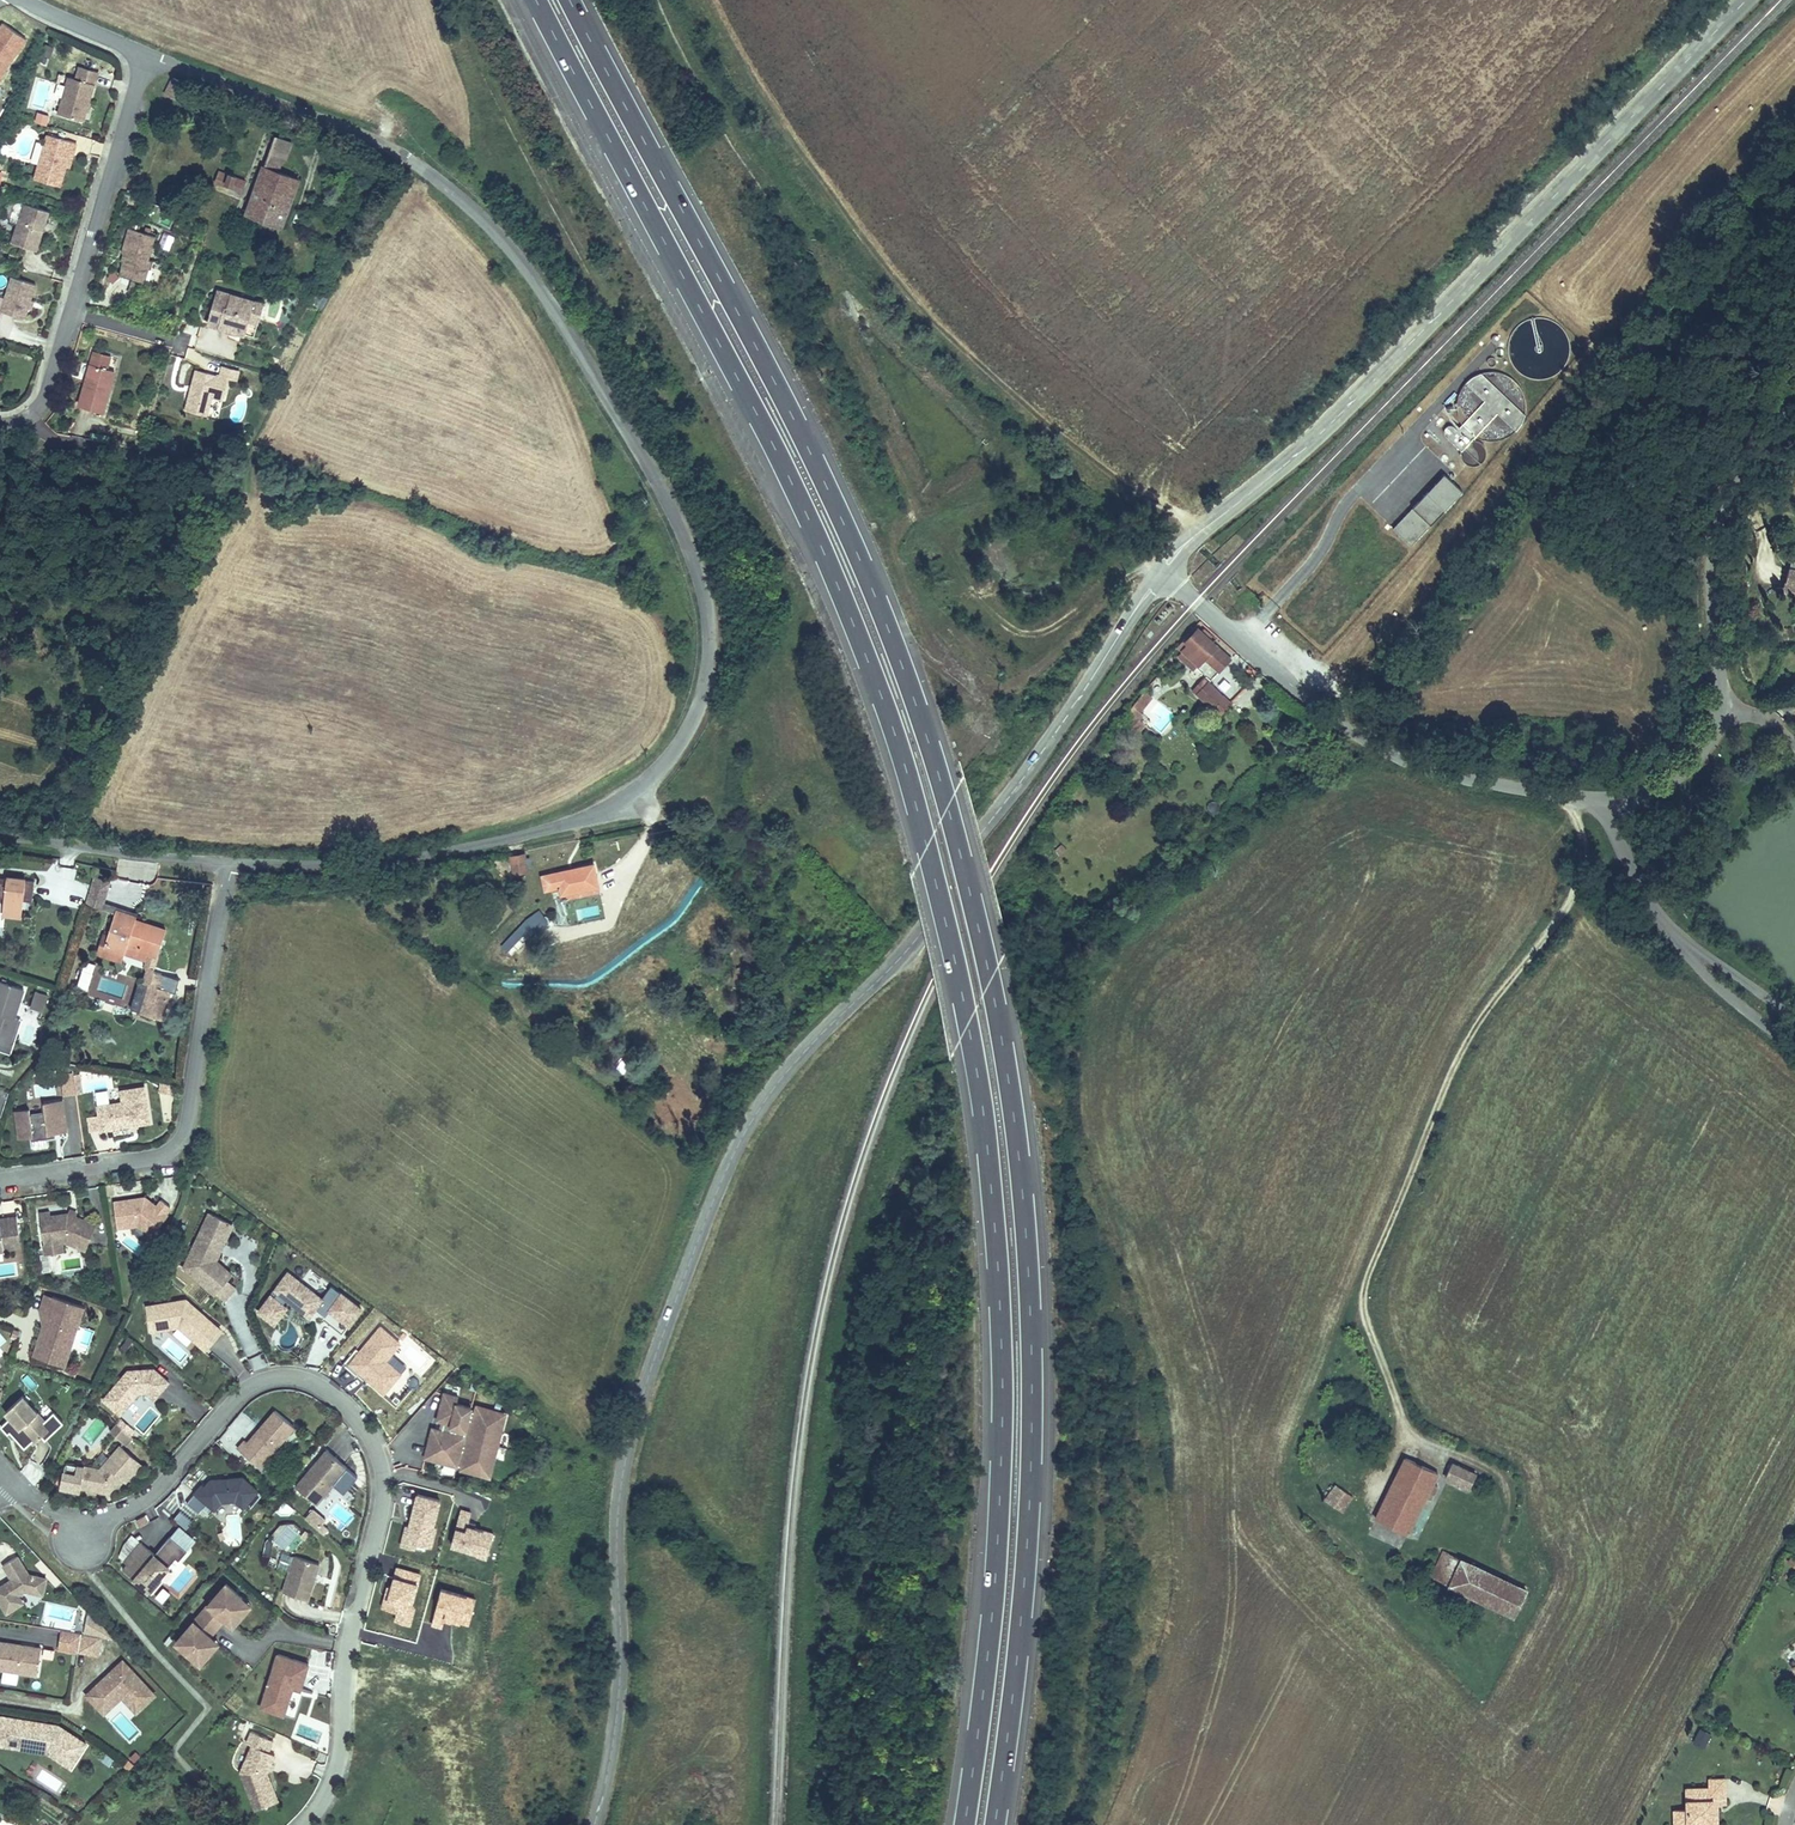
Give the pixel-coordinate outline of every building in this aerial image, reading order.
[(1,74),(27,37),(5,22),(0,28),(0,73),(1,74)] [(65,76),(57,113),(82,118),(90,81),(91,82),(94,68),(75,64),(72,77),(65,76)] [(186,82),(173,76),(164,94),(178,100),(186,82)] [(46,123),(47,114),(35,112),(34,121),(46,123)] [(290,140),(272,134),(242,212),(278,225),(295,178),(275,171),(278,160),(284,162),(290,140)] [(75,143),(47,135),(34,178),(59,185),(64,166),(68,151),(72,152),(75,143)] [(68,151),(64,166),(68,168),(72,152),(68,151)] [(247,178),(215,166),(210,179),(241,192),(247,178)] [(23,203),(12,242),(35,249),(47,210),(23,203)] [(149,234),(124,226),(117,250),(119,250),(121,251),(119,258),(115,272),(139,279),(145,258),(142,258),(149,234)] [(2,306),(26,314),(29,304),(32,296),(37,281),(14,273),(7,292),(2,306)] [(241,325),(250,293),(212,282),(203,314),(241,325)] [(114,351),(90,345),(76,398),(100,405),(114,351)] [(219,390),(224,370),(232,372),(234,362),(219,358),(216,368),(192,362),(183,402),(203,407),(208,387),(219,390)] [(1513,428),(1526,414),(1480,368),(1465,383),(1472,390),(1465,397),(1466,398),(1453,410),(1476,433),(1497,412),(1513,428)] [(1460,455),(1476,466),(1488,447),(1473,437),(1460,455)] [(1462,492),(1443,474),(1393,528),(1412,546),(1462,492)] [(1794,600),(1794,584),(1787,580),(1779,600),(1792,606),(1794,600)] [(1212,645),(1195,631),(1179,651),(1182,654),(1170,669),(1184,679),(1212,645)] [(1206,659),(1219,672),(1233,657),(1219,645),(1206,659)] [(1223,690),(1208,678),(1193,695),(1209,707),(1223,690)] [(1152,698),(1138,688),(1122,710),(1135,720),(1152,698)] [(518,850),(505,853),(507,869),(521,866),(518,850)] [(589,861),(535,871),(537,887),(553,885),(555,900),(569,897),(566,884),(593,879),(589,861)] [(105,877),(89,872),(80,900),(96,906),(105,877)] [(17,916),(18,898),(27,899),(29,878),(21,878),(21,877),(1,875),(1,880),(0,880),(0,914),(17,916)] [(593,879),(566,884),(569,897),(594,892),(593,879)] [(131,914),(107,907),(95,944),(119,953),(121,945),(135,949),(132,959),(134,968),(129,981),(134,982),(125,1009),(152,1019),(163,988),(154,985),(157,974),(149,971),(147,959),(157,931),(130,921),(131,914)] [(83,969),(71,965),(65,982),(77,987),(83,969)] [(13,1015),(10,1014),(19,986),(0,980),(0,1038),(6,1040),(13,1017),(13,1015)] [(43,992),(31,988),(26,1004),(38,1008),(43,992)] [(17,1019),(13,1017),(6,1040),(0,1038),(0,1048),(6,1050),(17,1019)] [(69,1074),(58,1076),(61,1092),(72,1091),(69,1074)] [(145,1119),(140,1084),(116,1087),(118,1098),(93,1102),(97,1126),(145,1119)] [(25,1106),(11,1109),(14,1134),(28,1132),(28,1136),(51,1133),(50,1129),(62,1127),(58,1098),(39,1100),(40,1109),(25,1111),(25,1106)] [(140,1193),(109,1198),(113,1224),(133,1221),(148,1232),(164,1211),(161,1209),(166,1202),(157,1196),(152,1202),(147,1198),(144,1202),(141,1199),(140,1193)] [(71,1212),(63,1210),(46,1212),(45,1208),(35,1209),(39,1240),(60,1237),(81,1245),(91,1220),(71,1212)] [(215,1289),(226,1276),(208,1260),(225,1219),(205,1210),(184,1262),(215,1289)] [(14,1230),(12,1213),(0,1215),(0,1246),(8,1244),(6,1231),(14,1230)] [(232,1221),(225,1219),(208,1260),(226,1276),(231,1270),(215,1257),(232,1221)] [(16,1243),(14,1230),(6,1231),(8,1244),(16,1243)] [(60,1237),(39,1240),(41,1249),(61,1246),(60,1237)] [(43,1253),(39,1268),(47,1270),(51,1254),(43,1253)] [(308,1313),(314,1305),(321,1296),(287,1270),(274,1287),(277,1289),(286,1296),(308,1313)] [(235,1284),(226,1276),(215,1289),(223,1297),(235,1284)] [(314,1305),(324,1312),(327,1308),(340,1291),(331,1283),(321,1296),(314,1305)] [(281,1302),(286,1296),(277,1289),(273,1295),(281,1302)] [(38,1322),(48,1292),(40,1290),(35,1305),(38,1322)] [(340,1291),(327,1308),(348,1323),(361,1306),(340,1291)] [(69,1334),(79,1302),(48,1292),(38,1322),(30,1348),(46,1354),(69,1334)] [(285,1305),(281,1302),(273,1295),(269,1293),(257,1309),(273,1321),(285,1305)] [(185,1296),(146,1303),(150,1326),(178,1322),(204,1344),(220,1326),(185,1296)] [(348,1323),(327,1308),(324,1312),(321,1316),(341,1331),(348,1323)] [(349,1363),(384,1391),(400,1371),(386,1360),(391,1353),(400,1343),(380,1326),(349,1363)] [(61,1358),(69,1334),(46,1354),(61,1358)] [(405,1365),(391,1353),(386,1360),(400,1371),(405,1365)] [(167,1379),(152,1366),(126,1368),(101,1397),(118,1411),(128,1399),(126,1398),(129,1394),(131,1396),(136,1389),(144,1389),(152,1396),(167,1379)] [(40,1416),(18,1391),(1,1407),(6,1413),(28,1436),(30,1438),(37,1431),(47,1422),(40,1416)] [(489,1458),(496,1432),(491,1431),(497,1412),(471,1405),(469,1412),(465,1411),(466,1406),(451,1402),(453,1396),(439,1392),(431,1419),(439,1421),(436,1429),(426,1426),(419,1452),(438,1457),(437,1461),(455,1466),(454,1469),(479,1476),(484,1457),(489,1458)] [(49,1407),(40,1416),(47,1422),(37,1431),(41,1435),(59,1418),(49,1407)] [(274,1408),(246,1440),(243,1437),(236,1445),(251,1458),(258,1451),(264,1456),(293,1424),(274,1408)] [(496,1432),(500,1413),(497,1412),(491,1431),(496,1432)] [(28,1436),(6,1413),(0,1418),(0,1426),(3,1429),(5,1427),(9,1432),(20,1443),(28,1436)] [(117,1438),(124,1430),(112,1419),(105,1427),(117,1438)] [(120,1440),(127,1432),(124,1430),(117,1438),(120,1440)] [(112,1476),(115,1472),(117,1474),(120,1476),(135,1459),(114,1441),(95,1464),(78,1461),(74,1482),(102,1487),(112,1476)] [(324,1448),(294,1484),(314,1501),(331,1482),(345,1466),(324,1448)] [(258,1464),(264,1456),(258,1451),(251,1458),(258,1464)] [(438,1457),(419,1452),(418,1456),(437,1461),(438,1457)] [(483,1477),(489,1458),(484,1457),(479,1476),(483,1477)] [(60,1458),(58,1469),(69,1471),(71,1460),(60,1458)] [(73,1486),(74,1482),(78,1461),(71,1460),(69,1471),(58,1469),(55,1482),(73,1486)] [(1408,1460),(1377,1519),(1411,1538),(1431,1499),(1441,1503),(1446,1493),(1437,1489),(1442,1478),(1408,1460)] [(355,1474),(345,1466),(331,1482),(338,1488),(343,1482),(347,1485),(355,1474)] [(196,1510),(204,1500),(211,1507),(219,1498),(232,1497),(241,1504),(255,1488),(240,1474),(207,1477),(202,1484),(199,1482),(184,1500),(196,1510)] [(1486,1485),(1466,1474),(1461,1485),(1482,1495),(1486,1485)] [(342,1491),(347,1485),(343,1482),(338,1488),(342,1491)] [(1344,1491),(1330,1484),(1322,1500),(1335,1507),(1344,1491)] [(400,1537),(413,1539),(412,1542),(429,1544),(431,1523),(428,1522),(432,1496),(409,1493),(405,1520),(408,1521),(408,1526),(402,1525),(400,1537)] [(282,1499),(274,1508),(279,1513),(287,1513),(292,1507),(282,1499)] [(189,1519),(177,1508),(171,1515),(183,1525),(189,1519)] [(312,1508),(304,1518),(316,1528),(320,1524),(324,1519),(312,1508)] [(455,1509),(448,1545),(475,1550),(476,1543),(486,1545),(489,1530),(470,1526),(463,1525),(464,1520),(466,1511),(455,1509)] [(137,1524),(146,1518),(143,1512),(134,1518),(137,1524)] [(138,1539),(129,1531),(121,1541),(130,1548),(138,1539)] [(151,1551),(138,1539),(130,1548),(121,1558),(125,1561),(120,1566),(148,1589),(158,1577),(155,1574),(173,1554),(176,1557),(184,1547),(167,1533),(151,1551)] [(413,1539),(400,1537),(399,1546),(412,1547),(412,1542),(413,1539)] [(486,1545),(476,1543),(475,1550),(474,1553),(484,1555),(486,1545)] [(305,1598),(316,1562),(292,1554),(281,1590),(305,1598)] [(20,1555),(1,1566),(10,1580),(0,1586),(0,1604),(7,1616),(25,1605),(20,1596),(25,1593),(44,1598),(49,1578),(30,1573),(20,1555)] [(1445,1557),(1432,1583),(1484,1612),(1497,1585),(1445,1557)] [(221,1617),(240,1596),(223,1581),(172,1640),(189,1655),(207,1634),(221,1617)] [(1527,1602),(1497,1585),(1484,1612),(1513,1628),(1527,1602)] [(229,1624),(247,1603),(240,1596),(221,1617),(229,1624)] [(112,1636),(83,1606),(79,1631),(97,1634),(112,1636)] [(74,1649),(77,1631),(58,1628),(55,1646),(74,1649)] [(94,1652),(97,1634),(77,1631),(74,1649),(94,1652)] [(196,1661),(215,1640),(207,1634),(189,1655),(196,1661)] [(37,1646),(0,1640),(0,1668),(33,1673),(37,1646)] [(40,1657),(53,1658),(53,1647),(41,1647),(40,1657)] [(257,1706),(280,1713),(289,1686),(297,1688),(305,1662),(274,1652),(257,1706)] [(159,1694),(124,1658),(84,1695),(104,1718),(122,1700),(136,1715),(159,1694)] [(285,1715),(293,1716),(297,1699),(290,1697),(285,1715)] [(0,1715),(0,1743),(44,1750),(53,1756),(59,1746),(74,1756),(83,1742),(55,1724),(0,1715)] [(274,1799),(263,1771),(264,1768),(267,1762),(270,1753),(259,1748),(264,1737),(247,1730),(242,1742),(248,1744),(236,1770),(251,1808),(274,1799)] [(1710,1735),(1702,1731),(1696,1745),(1704,1749),(1710,1735)] [(68,1765),(74,1756),(59,1746),(53,1756),(68,1765)] [(308,1781),(314,1759),(287,1751),(280,1773),(308,1781)] [(1712,1778),(1693,1779),(1693,1801),(1679,1802),(1680,1819),(1693,1818),(1692,1812),(1708,1811),(1722,1810),(1720,1793),(1731,1792),(1729,1767),(1712,1769),(1712,1778)] [(1722,1821),(1722,1810),(1708,1811),(1709,1822),(1722,1821)]
